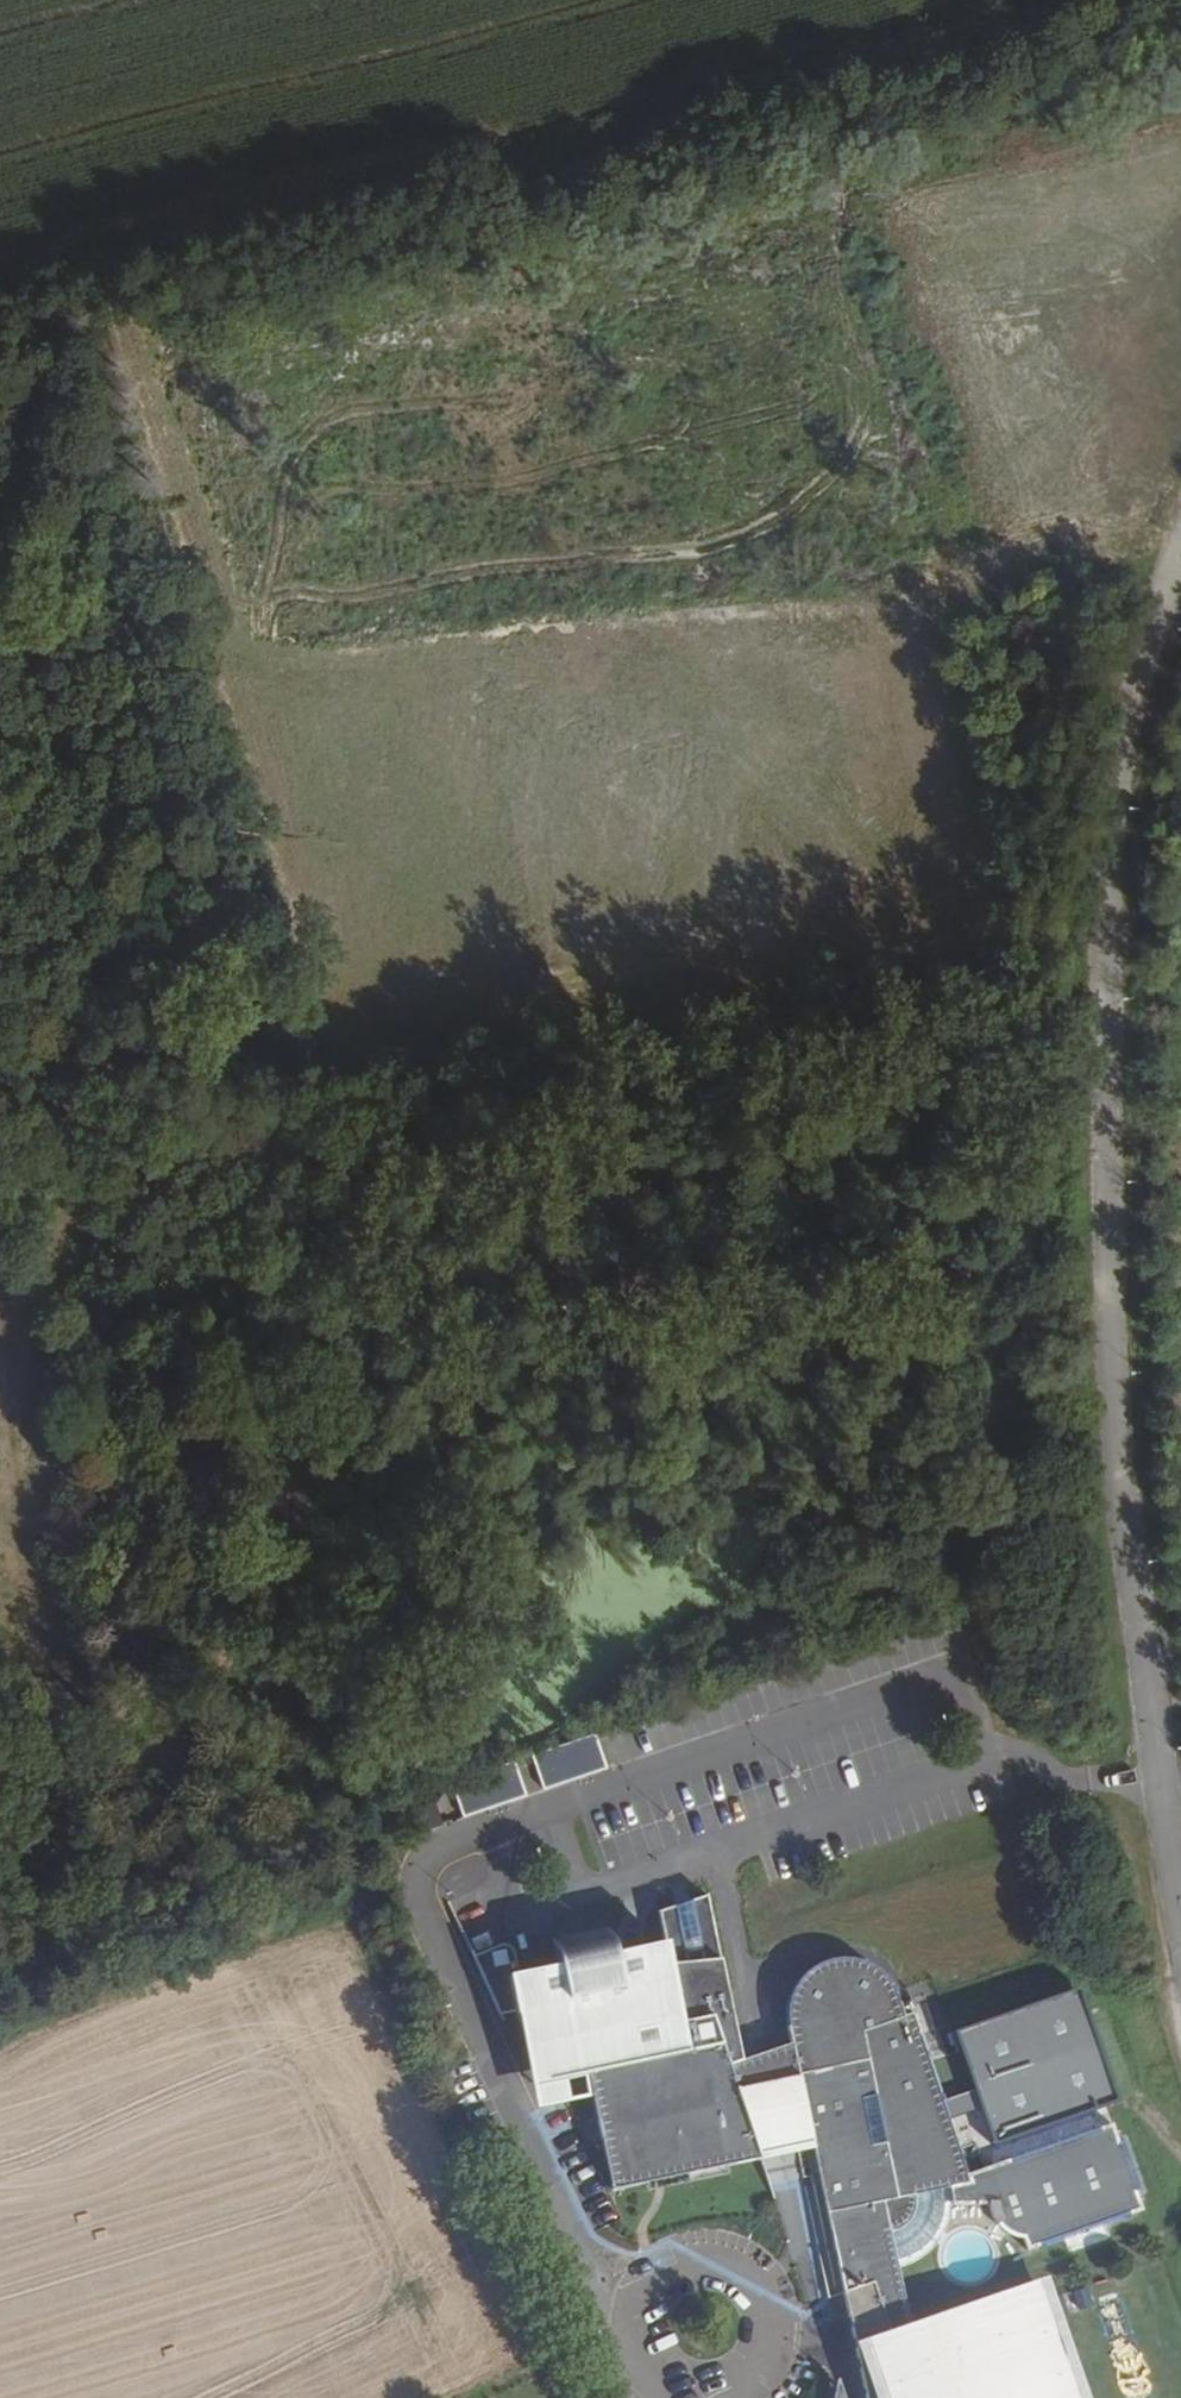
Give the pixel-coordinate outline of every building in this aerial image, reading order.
[(596,1736),(531,1756),(541,1789),(606,1769),(596,1736)] [(453,1784),(463,1816),(525,1797),(515,1765),(453,1784)] [(720,2039),(729,2059),(740,2056),(703,1898),(651,1909),(659,1944),(612,1954),(606,1924),(548,1937),(554,1965),(507,1975),(535,2109),(586,2099),(580,2072),(720,2039)] [(902,2253),(915,2242),(921,2235),(927,2224),(931,2212),(932,2204),(992,2206),(1003,2227),(1012,2238),(1025,2238),(1037,2256),(1147,2216),(1113,2123),(957,2173),(897,1981),(890,1969),(879,1959),(872,1954),(854,1947),(840,1945),(827,1947),(819,1950),(813,1953),(805,1959),(793,1971),(785,1986),(782,2001),(782,2013),(790,2040),(727,2064),(719,2043),(585,2073),(612,2184),(814,2142),(858,2354),(915,2339),(890,2257),(902,2253)] [(954,2036),(995,2151),(1120,2107),(1079,1992),(954,2036)] [(858,2354),(867,2397),(1080,2397),(1048,2305),(1046,2298),(915,2339),(858,2354)] [(834,2392),(832,2397),(845,2397),(842,2390),(837,2378),(834,2392)]
